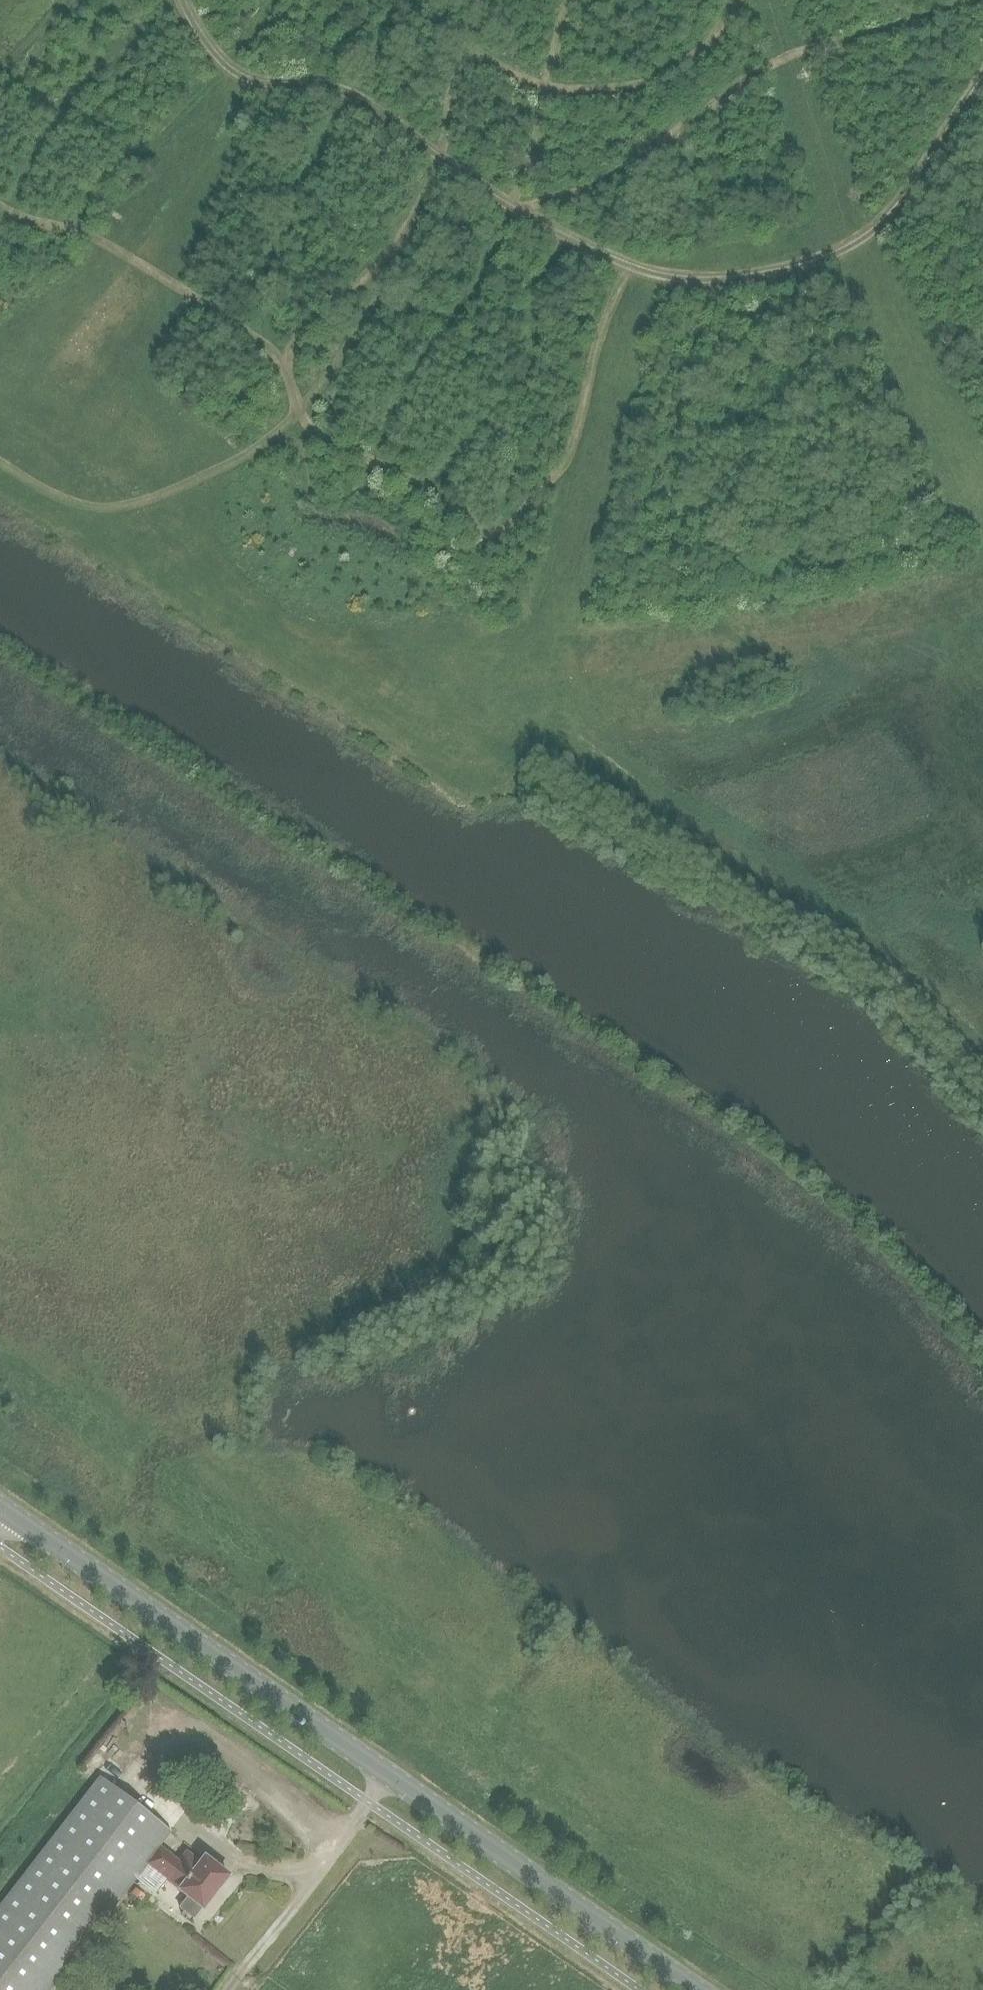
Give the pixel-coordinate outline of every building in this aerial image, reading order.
[(210,1862),(205,1858),(200,1864),(187,1853),(180,1863),(178,1862),(159,1847),(171,1832),(101,1777),(0,1907),(0,1989),(50,1989),(148,1864),(180,1889),(179,1890),(188,1897),(180,1908),(193,1918),(202,1908),(203,1909),(228,1876),(210,1862)] [(135,1889),(132,1894),(140,1901),(144,1896),(135,1889)]
